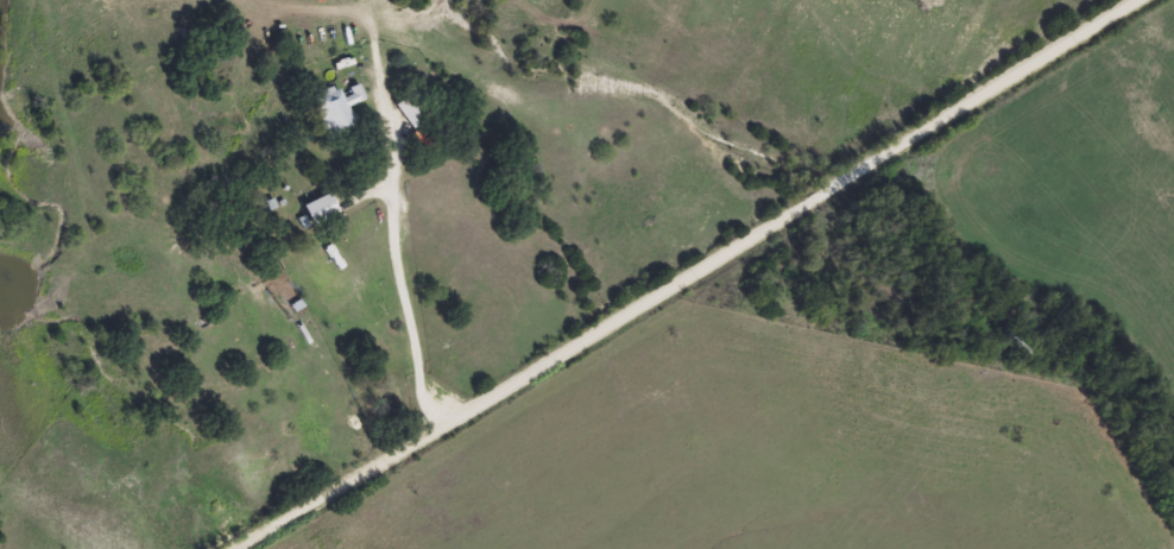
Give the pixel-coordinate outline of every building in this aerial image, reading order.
[(332,133),(356,121),(348,105),(365,96),(359,84),(343,92),(338,83),(312,96),(332,133)] [(410,127),(433,116),(420,89),(397,100),(410,127)]
